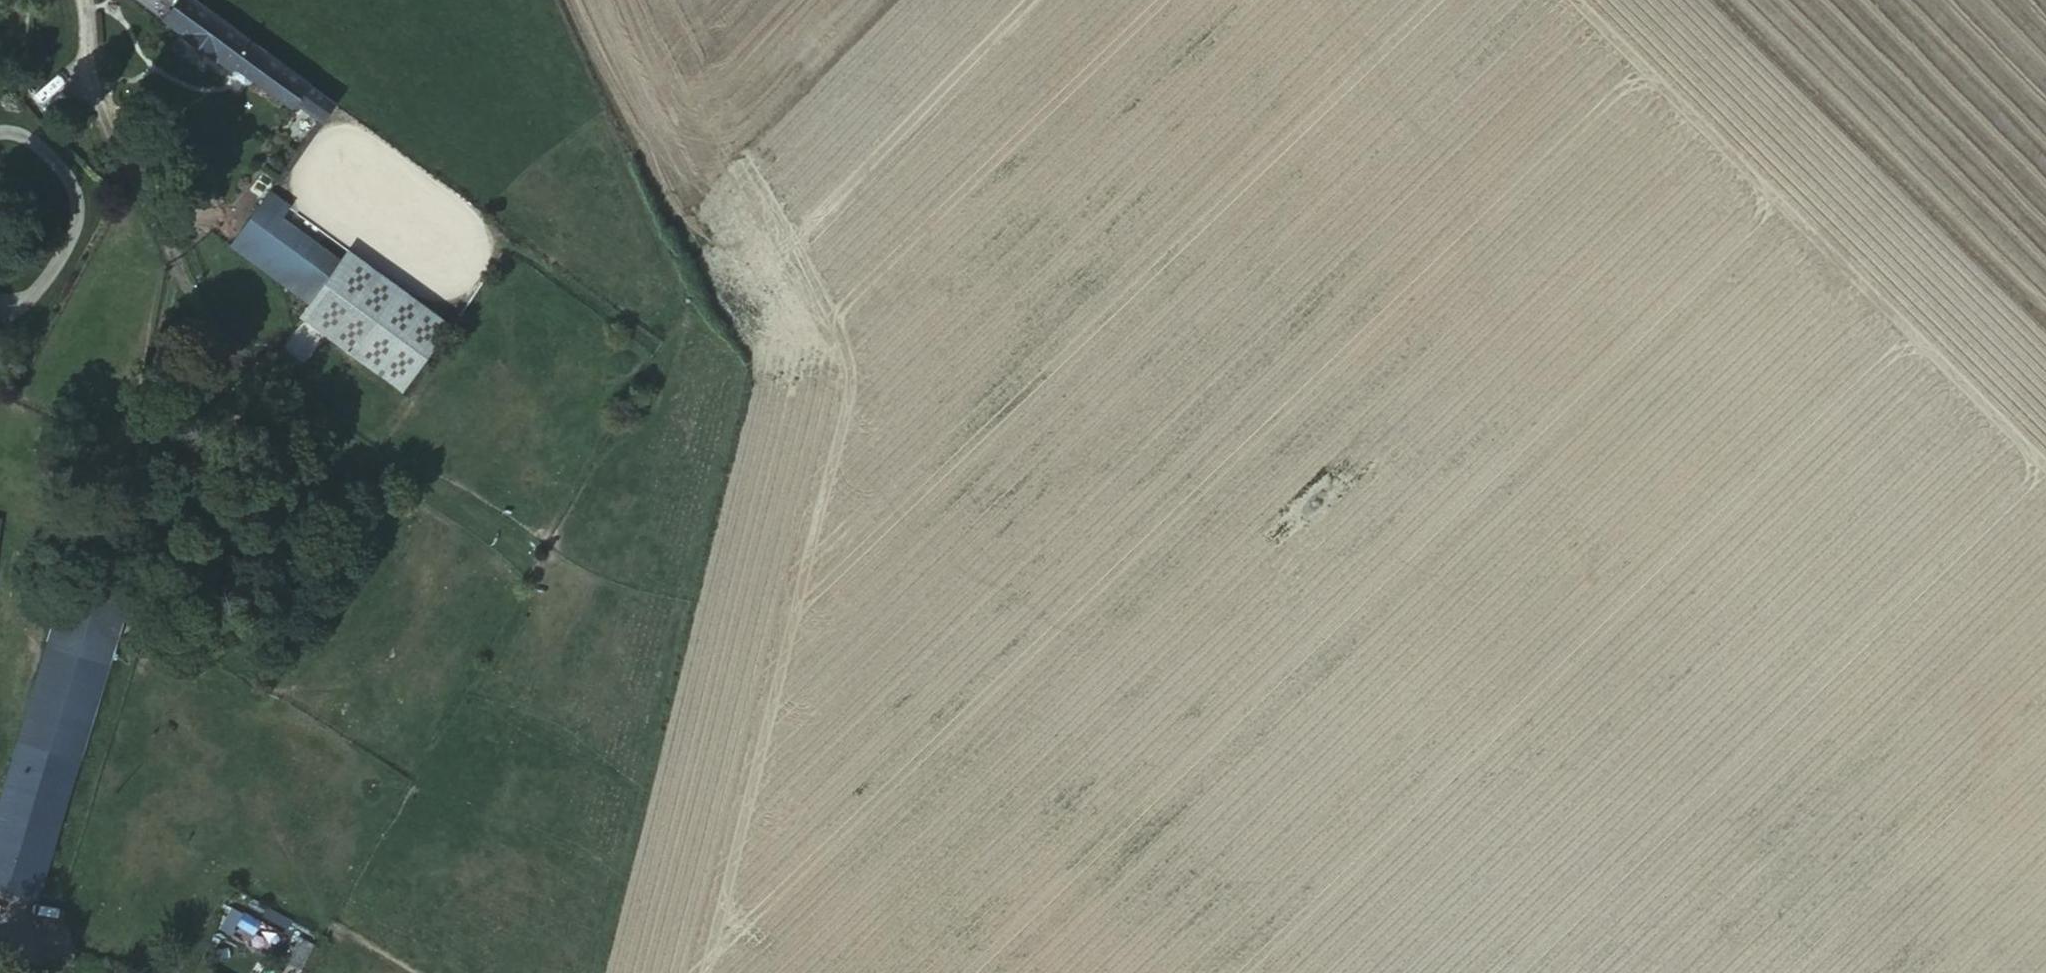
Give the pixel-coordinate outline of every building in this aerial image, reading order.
[(231,71),(234,67),(289,107),(293,102),(320,121),(333,103),(265,53),(191,0),(134,0),(231,71)] [(229,245),(407,375),(444,324),(445,325),(457,308),(436,293),(425,307),(267,193),(229,245)] [(38,898),(130,590),(143,548),(80,529),(0,797),(0,886),(38,898)] [(298,938),(284,963),(297,972),(311,946),(298,938)] [(115,968),(121,972),(122,972),(130,961),(123,956),(115,968)]
